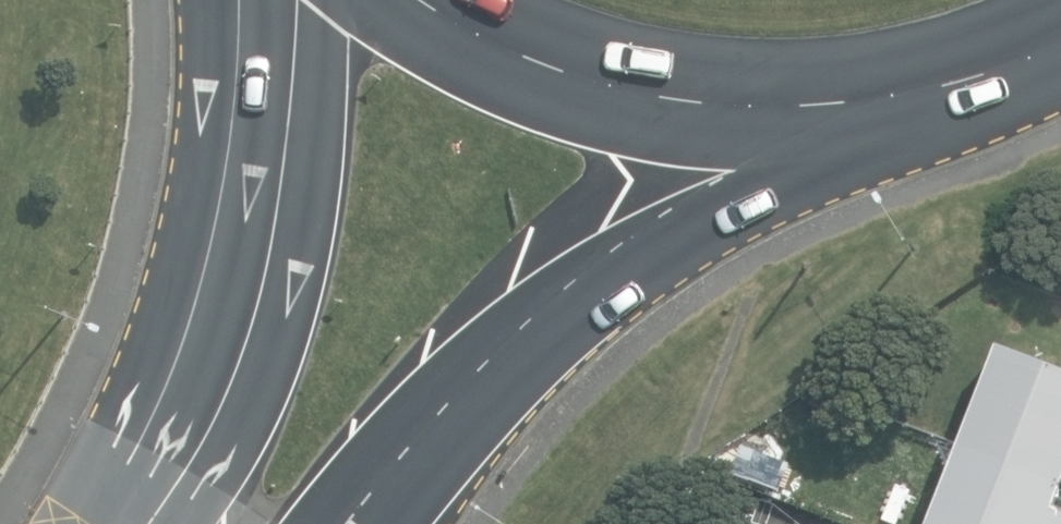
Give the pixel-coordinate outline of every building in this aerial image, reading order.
[(1060,482),(1060,366),(1002,344),(962,444),(1060,482)] [(962,444),(931,523),(1060,523),(1060,510),(1058,509),(1060,502),(1060,482),(962,444)]
